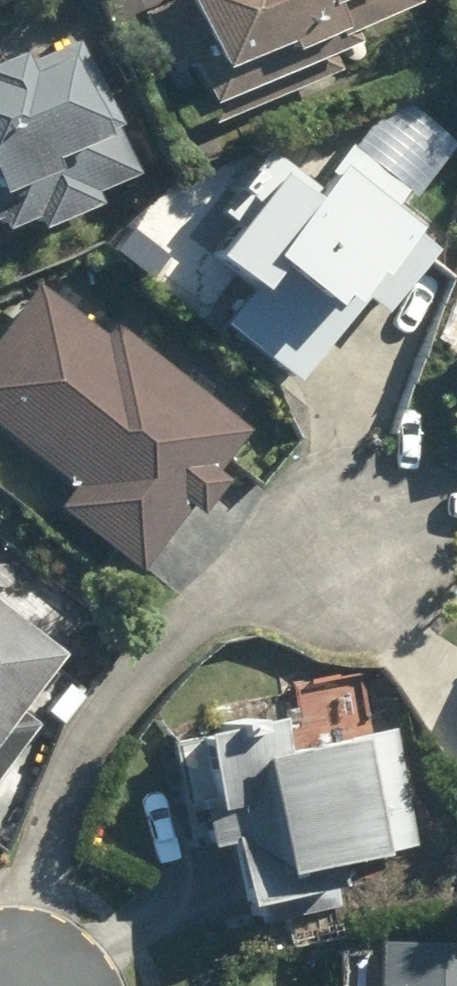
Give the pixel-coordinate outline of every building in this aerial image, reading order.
[(395,0),(160,0),(126,15),(150,75),(169,66),(186,107),(192,105),(200,125),(328,72),(321,51),(336,44),(330,29),(396,5),(395,0)] [(14,221),(18,231),(80,208),(75,194),(118,177),(98,120),(94,121),(65,41),(1,69),(0,67),(0,225),(14,221)] [(422,254),(316,171),(303,187),(257,151),(189,237),(202,248),(189,262),(232,295),(207,326),(285,387),(353,299),(373,316),(422,254)] [(28,286),(0,321),(0,438),(63,488),(44,511),(125,575),(178,509),(186,517),(215,483),(206,474),(238,433),(102,326),(94,337),(28,286)] [(36,662),(0,633),(0,706),(36,662)] [(35,714),(49,726),(73,700),(58,686),(35,714)] [(23,728),(0,710),(0,756),(23,728)] [(407,847),(382,733),(266,758),(260,724),(177,741),(190,805),(179,806),(187,854),(206,850),(219,915),(245,910),(248,923),(338,904),(332,880),(327,882),(325,870),(356,864),(355,858),(407,847)] [(367,947),(366,985),(456,985),(456,949),(367,947)]
